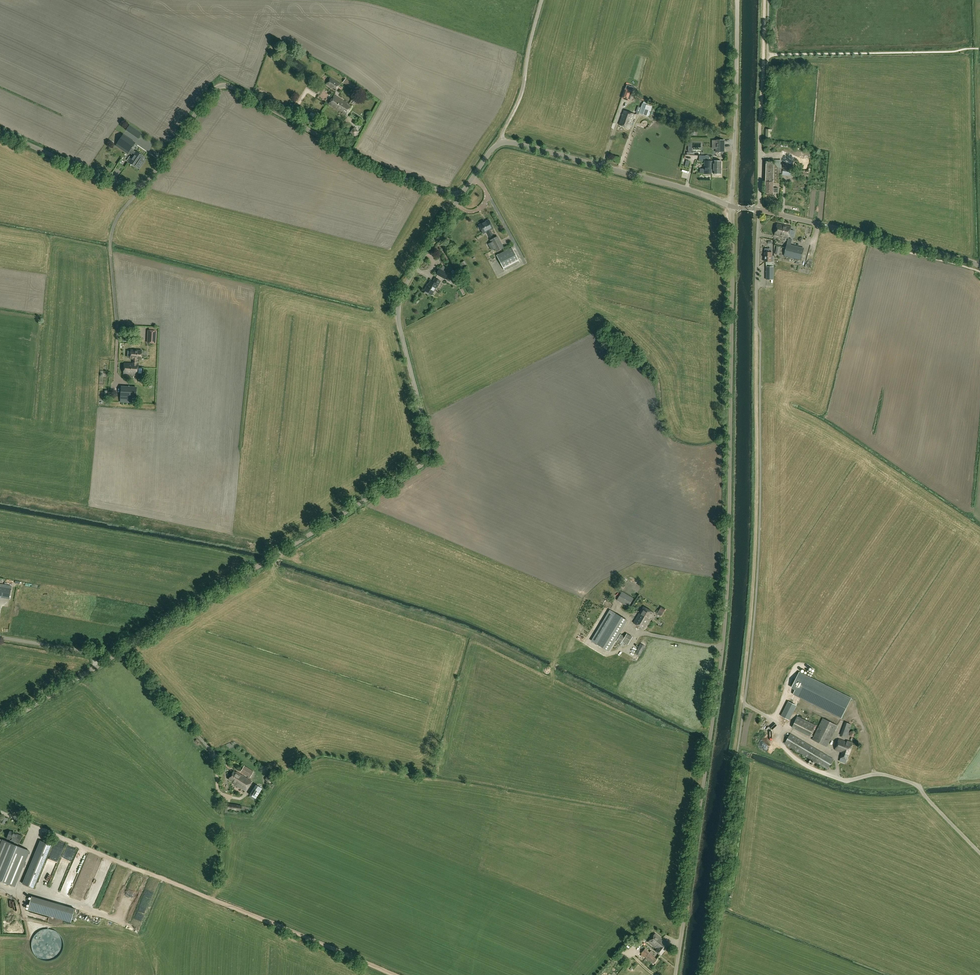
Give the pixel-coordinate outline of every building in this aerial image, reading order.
[(326,84),(335,91),(340,84),(331,77),(326,84)] [(634,88),(627,86),(623,97),(630,100),(634,88)] [(348,104),(344,101),(334,95),(328,104),(346,115),(351,106),(348,104)] [(651,107),(643,104),(639,113),(647,116),(651,107)] [(635,114),(630,113),(624,111),(622,117),(630,120),(630,119),(633,120),(635,114)] [(630,129),(633,120),(630,119),(630,120),(622,117),(619,125),(630,129)] [(126,130),(139,138),(142,133),(130,125),(126,130)] [(129,152),(132,148),(135,143),(123,135),(116,144),(128,153),(129,152)] [(725,140),(717,140),(717,152),(725,152),(725,140)] [(144,161),(142,159),(144,156),(137,151),(136,152),(132,148),(129,152),(134,155),(129,162),(136,167),(137,166),(139,168),(144,161)] [(783,150),(782,160),(782,161),(806,169),(809,160),(783,150)] [(714,161),(712,161),(712,173),(714,173),(714,174),(721,174),(722,161),(714,161)] [(779,184),(779,173),(779,170),(774,164),(774,162),(767,162),(766,183),(774,184),(779,184)] [(116,179),(122,174),(119,170),(112,175),(116,179)] [(774,188),(774,184),(766,183),(765,192),(766,192),(766,195),(773,195),(773,193),(778,193),(779,189),(774,188)] [(479,225),(479,226),(478,227),(479,230),(481,230),(482,232),(489,229),(489,230),(493,228),(489,219),(479,225)] [(791,226),(786,225),(778,223),(775,235),(789,238),(791,226)] [(497,236),(490,239),(496,251),(503,247),(497,236)] [(784,255),(801,259),(804,248),(787,243),(784,255)] [(502,266),(518,258),(512,247),(497,255),(502,266)] [(439,268),(436,274),(445,279),(448,273),(439,268)] [(425,290),(425,291),(425,293),(428,295),(430,293),(432,294),(437,284),(438,285),(440,281),(435,278),(433,282),(431,280),(425,290)] [(149,331),(148,343),(157,343),(157,331),(149,331)] [(133,359),(133,363),(133,367),(138,367),(139,363),(137,363),(138,359),(141,359),(142,351),(131,350),(130,359),(133,359)] [(138,375),(138,367),(133,367),(133,363),(124,363),(124,375),(138,375)] [(137,387),(121,386),(120,403),(136,404),(137,387)] [(10,599),(11,589),(0,587),(0,598),(10,599)] [(634,598),(623,592),(617,600),(629,607),(634,598)] [(644,606),(639,615),(650,621),(655,613),(644,606)] [(609,651),(627,620),(616,613),(597,644),(609,651)] [(645,629),(650,621),(639,615),(634,623),(645,629)] [(625,636),(621,634),(616,642),(621,644),(623,641),(628,645),(633,637),(627,633),(625,636)] [(645,646),(640,643),(635,653),(640,656),(645,646)] [(609,662),(607,666),(615,670),(617,667),(609,662)] [(851,698),(799,672),(791,688),(795,690),(793,694),(841,718),(851,698)] [(785,716),(791,719),(798,704),(792,701),(785,716)] [(798,716),(792,727),(810,736),(815,725),(798,716)] [(827,747),(838,725),(823,718),(812,739),(827,747)] [(847,737),(852,724),(845,722),(840,735),(847,737)] [(834,759),(790,734),(785,744),(828,769),(834,759)] [(847,742),(839,739),(835,749),(843,752),(841,758),(846,760),(848,754),(849,754),(853,743),(847,740),(847,742)] [(244,765),(240,772),(250,778),(254,772),(244,765)] [(251,781),(241,775),(240,775),(233,771),(228,779),(236,784),(236,785),(245,791),(251,781)] [(262,788),(256,784),(249,794),(255,798),(262,788)] [(11,840),(9,843),(18,846),(22,836),(10,831),(7,838),(11,840)] [(29,850),(18,846),(9,843),(3,840),(2,842),(0,843),(0,879),(15,886),(29,850)] [(43,866),(48,854),(37,850),(29,869),(35,871),(38,864),(43,866)] [(64,872),(62,876),(64,877),(69,866),(64,863),(61,870),(64,872)] [(48,887),(54,872),(45,869),(43,875),(47,877),(44,885),(48,887)] [(75,908),(32,896),(28,910),(71,922),(75,908)] [(655,934),(648,942),(657,949),(656,951),(661,955),(669,945),(655,934)] [(657,959),(652,954),(653,953),(651,951),(650,952),(645,948),(641,953),(639,952),(636,955),(643,961),(646,958),(653,964),(657,959)]
